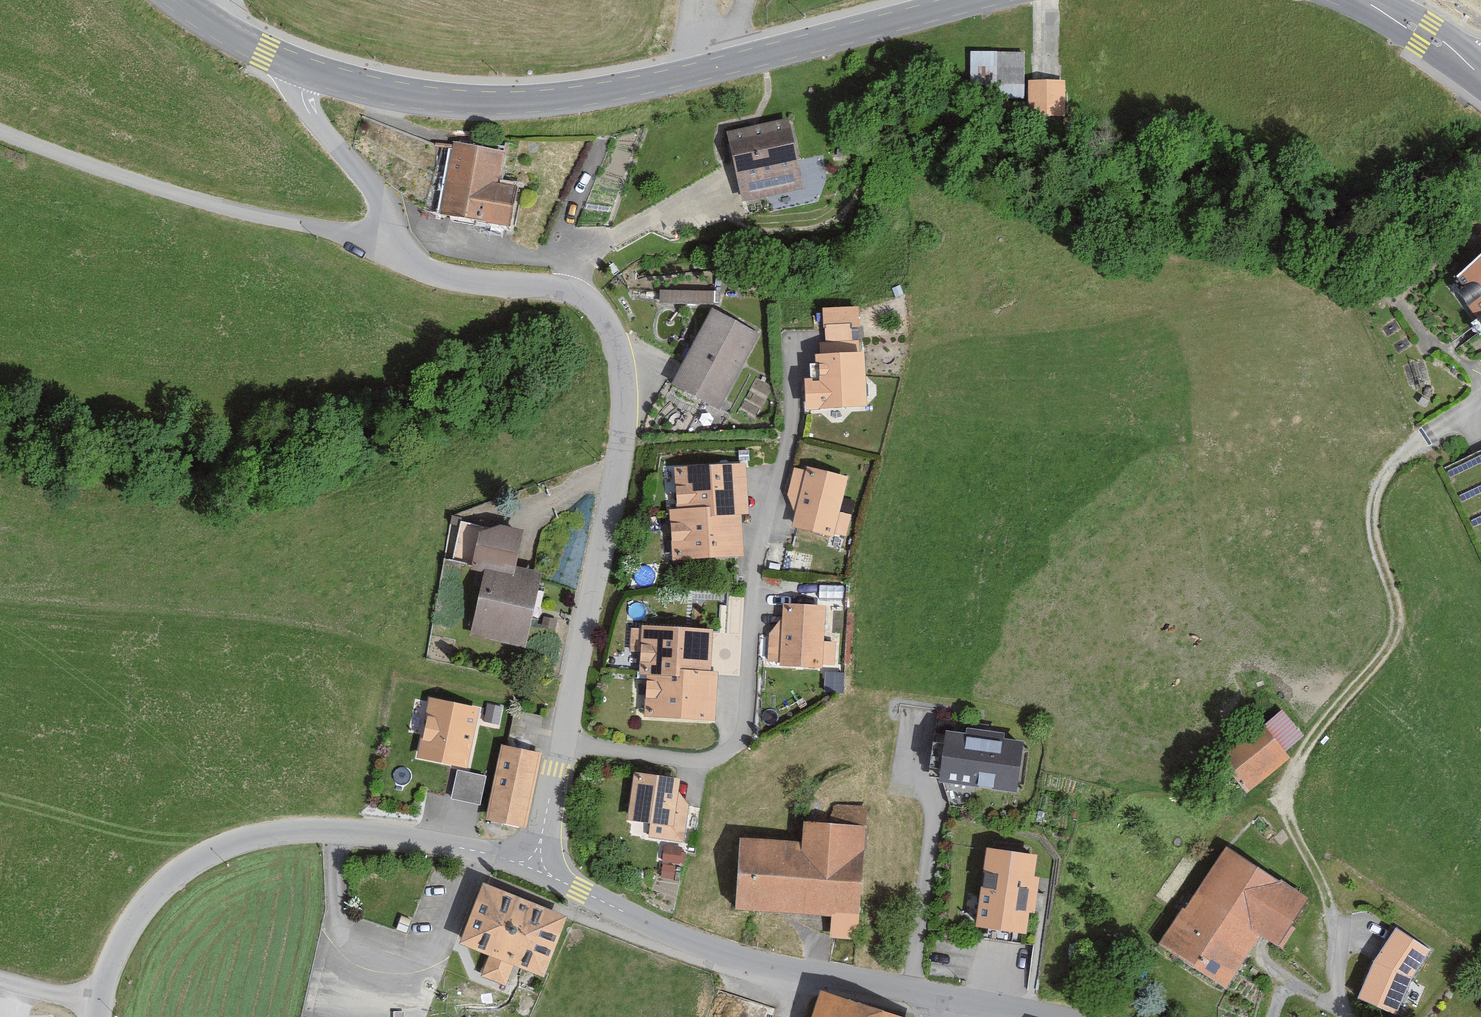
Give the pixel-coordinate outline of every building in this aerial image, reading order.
[(1022,55),(970,52),(968,102),(1020,105),(1022,55)] [(1065,77),(1028,76),(1027,108),(1065,109),(1065,77)] [(500,147),(449,138),(435,214),(507,227),(516,180),(495,177),(500,147)] [(588,203),(602,145),(584,141),(570,199),(588,203)] [(790,142),(729,154),(738,199),(799,187),(790,142)] [(1452,276),(1480,315),(1480,254),(1452,276)] [(660,287),(659,300),(713,302),(714,289),(660,287)] [(857,306),(825,307),(827,340),(813,341),(815,377),(802,378),(803,408),(866,405),(863,338),(859,338),(857,306)] [(710,307),(668,379),(718,407),(759,335),(710,307)] [(744,462),(674,466),(677,504),(667,504),(671,555),(741,551),(739,512),(747,512),(744,462)] [(848,475),(792,462),(784,499),(799,502),(794,524),(846,536),(852,511),(840,508),(848,475)] [(457,521),(455,556),(467,557),(469,521),(457,521)] [(519,532),(478,524),(470,560),(481,562),(512,568),(519,532)] [(512,568),(481,562),(466,633),(525,645),(539,574),(512,568)] [(825,603),(782,601),(781,622),(769,621),(768,663),(834,666),(835,637),(824,636),(825,603)] [(709,625),(628,621),(626,652),(638,653),(637,670),(644,670),(642,711),(712,714),(715,669),(707,669),(709,625)] [(474,702),(425,691),(421,708),(414,707),(409,730),(415,732),(411,750),(462,761),(474,702)] [(1016,730),(937,718),(929,768),(1008,781),(1016,730)] [(1260,720),(1217,755),(1246,791),(1289,756),(1260,720)] [(538,749),(499,742),(485,816),(524,823),(538,749)] [(481,801),(487,773),(457,766),(451,795),(481,801)] [(678,778),(633,772),(627,816),(653,819),(651,835),(684,840),(689,802),(676,789),(678,778)] [(799,851),(739,848),(736,906),(831,911),(830,932),(858,933),(863,820),(800,817),(799,851)] [(1223,838),(1157,943),(1226,986),(1260,932),(1280,945),(1312,894),(1223,838)] [(985,846),(973,923),(1022,931),(1034,854),(985,846)] [(565,914),(480,882),(458,942),(488,953),(481,973),(504,982),(512,962),(543,973),(565,914)] [(1430,945),(1392,922),(1370,954),(1355,988),(1393,1008),(1430,945)] [(447,961),(435,988),(503,1016),(517,1016),(526,995),(447,961)] [(820,994),(812,1016),(892,1016),(820,994)]
